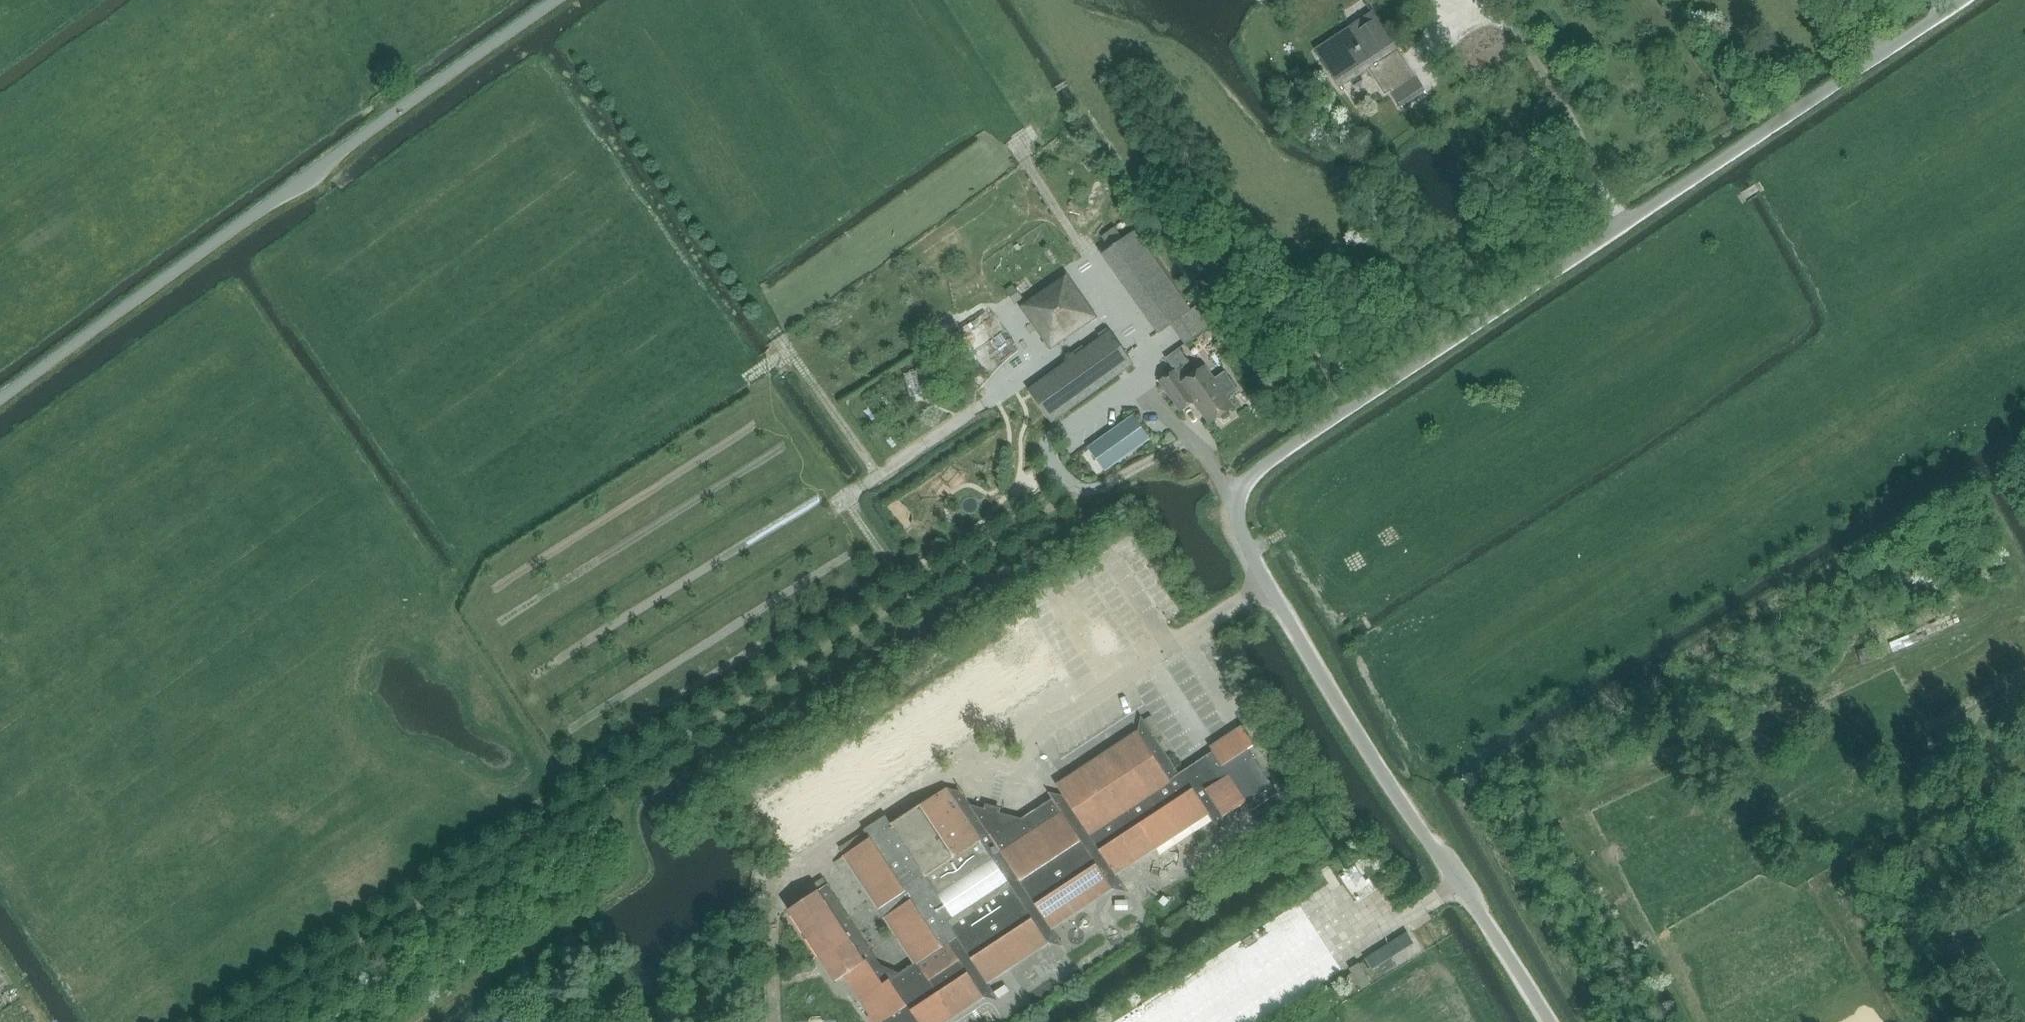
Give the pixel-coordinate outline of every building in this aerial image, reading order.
[(1424,91),(1400,54),(1397,49),(1396,50),(1374,14),(1320,50),(1332,69),(1329,71),(1339,87),(1368,68),(1385,94),(1391,91),(1400,107),(1424,91)] [(1102,254),(1159,333),(1192,309),(1135,230),(1102,254)] [(927,326),(916,332),(922,340),(932,334),(927,326)] [(1110,331),(1027,390),(1051,424),(1134,365),(1110,331)] [(1175,372),(1189,362),(1179,348),(1165,358),(1175,372)] [(1194,403),(1210,425),(1235,407),(1227,397),(1237,390),(1224,372),(1214,379),(1206,367),(1184,383),(1176,371),(1160,382),(1181,412),(1194,403)] [(1099,442),(1114,464),(1148,439),(1133,418),(1099,442)] [(1053,799),(1024,818),(999,812),(1000,807),(986,803),(985,808),(971,804),(963,793),(948,788),(892,825),(886,829),(880,820),(837,850),(842,857),(913,964),(899,973),(881,966),(823,878),(805,890),(810,897),(787,912),(834,982),(843,976),(873,1021),(948,1021),(953,1018),(985,998),(1000,1001),(988,984),(1049,944),(1064,947),(1052,930),(1114,890),(1129,893),(1116,875),(1157,848),(1208,813),(1220,831),(1221,831),(1223,816),(1245,801),(1251,810),(1276,793),(1247,749),(1254,745),(1242,726),(1209,748),(1212,753),(1206,757),(1206,756),(1179,773),(1156,739),(1163,734),(1151,716),(1144,721),(1141,717),(1137,732),(1057,785),(1063,794),(1049,793),(1053,799)] [(1252,818),(1260,832),(1282,819),(1273,805),(1265,810),(1252,818)] [(1365,960),(1371,970),(1414,943),(1407,933),(1365,960)]
